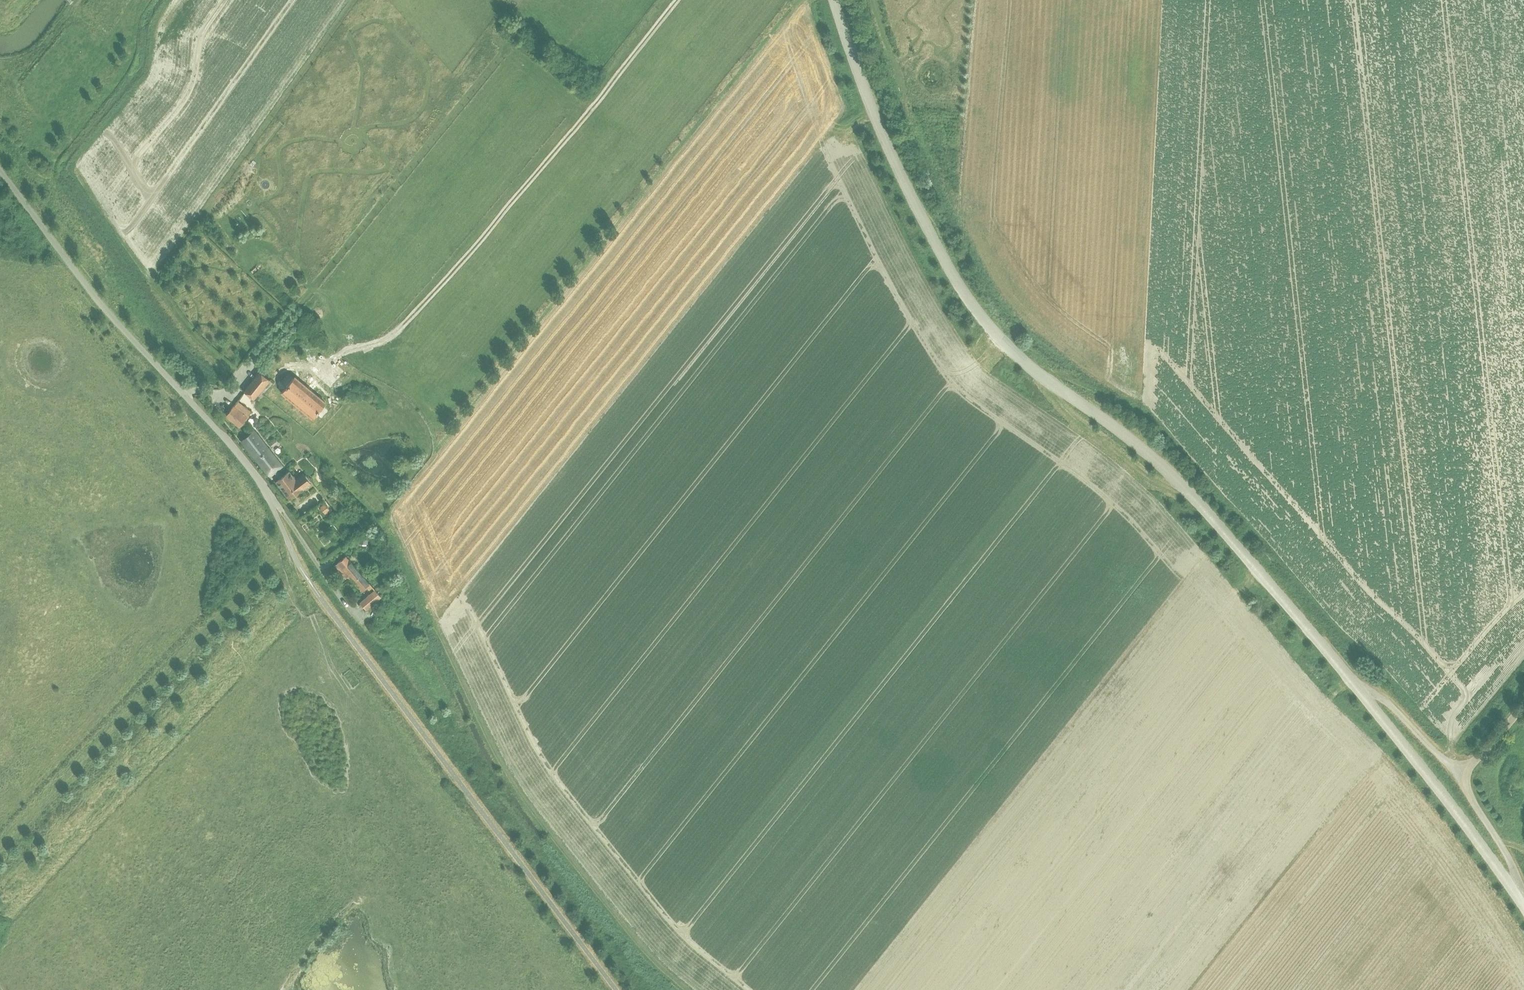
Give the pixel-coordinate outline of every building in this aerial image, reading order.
[(260,372),(245,391),(253,398),(269,379),(260,372)] [(313,418),(326,402),(296,376),(283,392),(313,418)] [(240,427),(248,417),(233,405),(225,415),(240,427)] [(270,475),(282,466),(254,431),(242,440),(270,475)] [(295,478),(294,477),(290,471),(278,480),(290,497),(311,481),(304,472),(295,478)] [(324,503),(319,507),(324,514),(329,511),(324,503)] [(359,536),(359,544),(367,544),(367,536),(359,536)] [(345,556),(334,565),(345,578),(349,575),(362,591),(366,587),(369,590),(372,587),(345,556)] [(366,610),(381,597),(376,590),(360,603),(366,610)]
